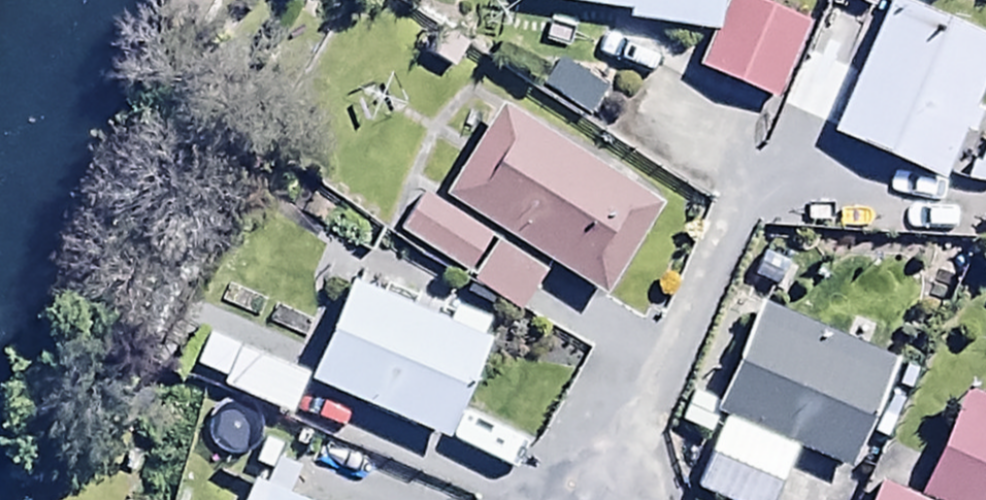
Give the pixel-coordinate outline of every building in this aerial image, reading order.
[(524,10),(626,25),(625,34),(712,47),(719,0),(526,0),(524,10)] [(832,6),(871,21),(879,0),(835,0),(832,6)] [(733,1),(712,47),(696,82),(773,117),(810,36),(733,1)] [(888,13),(830,145),(945,196),(985,104),(985,57),(888,13)] [(496,119),(440,210),(603,310),(659,220),(496,119)] [(494,251),(421,205),(398,241),(471,287),(494,251)] [(494,251),(471,287),(467,293),(514,322),(541,280),(494,251)] [(353,295),(309,397),(444,455),(489,353),(478,348),(485,331),(454,318),(447,335),(353,295)] [(761,311),(713,428),(722,431),(793,460),(849,483),(897,367),(761,311)] [(205,346),(192,378),(220,389),(217,398),(289,428),(306,387),(205,346)] [(917,499),(985,499),(985,410),(964,399),(917,499)] [(722,431),(694,499),(777,499),(793,460),(722,431)] [(880,489),(875,499),(903,499),(880,489)]
